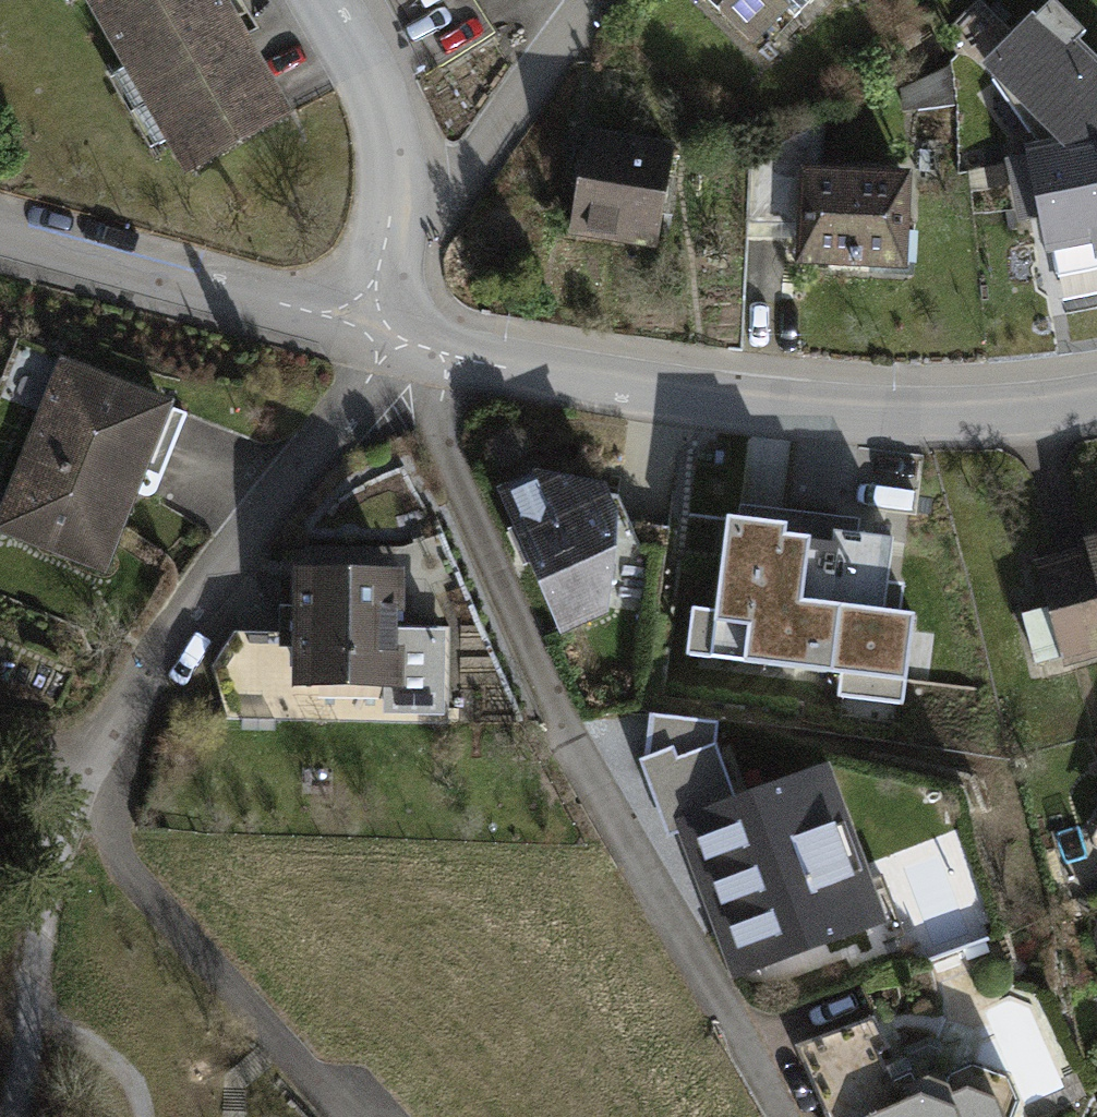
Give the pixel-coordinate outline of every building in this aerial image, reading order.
[(195,196),(318,125),(246,0),(82,0),(195,196)] [(437,71),(494,43),(473,0),(402,0),(437,71)] [(762,36),(794,0),(721,0),(762,36)] [(685,139),(572,128),(561,233),(674,244),(685,139)] [(1027,141),(1049,275),(1096,267),(1096,129),(1027,141)] [(931,152),(805,151),(805,271),(930,272),(931,152)] [(197,420),(66,356),(0,490),(0,532),(114,588),(197,420)] [(638,468),(531,472),(543,634),(639,630),(638,468)] [(907,547),(726,523),(706,673),(909,699),(917,635),(896,633),(907,547)] [(1018,554),(1048,673),(1096,660),(1096,534),(1018,554)] [(405,543),(299,553),(314,706),(420,696),(405,543)] [(668,841),(680,837),(733,980),(878,927),(826,786),(740,818),(715,752),(718,732),(648,722),(642,770),(668,841)] [(800,1042),(841,1116),(1000,1116),(922,976),(800,1042)]
